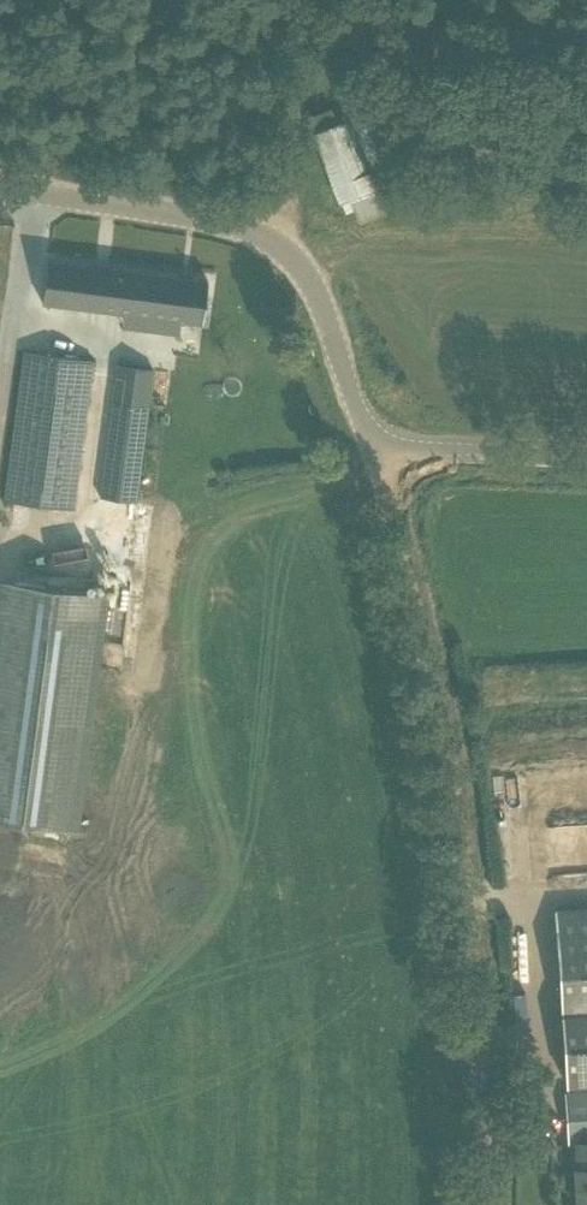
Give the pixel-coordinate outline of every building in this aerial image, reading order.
[(351,199),(359,221),(383,211),(374,189),(405,176),(377,107),(313,132),(341,202),(349,198),(349,199),(351,199)] [(47,260),(42,302),(125,313),(144,316),(143,328),(165,331),(167,319),(202,323),(208,280),(47,260)] [(2,501),(76,511),(96,360),(24,350),(2,501)] [(119,365),(101,499),(136,504),(153,370),(119,365)] [(104,593),(13,581),(0,680),(0,819),(72,829),(104,593)] [(565,1081),(586,1080),(586,914),(555,916),(565,1081)] [(577,1204),(586,1204),(586,1091),(566,1093),(569,1143),(577,1143),(578,1169),(574,1169),(577,1204)]
